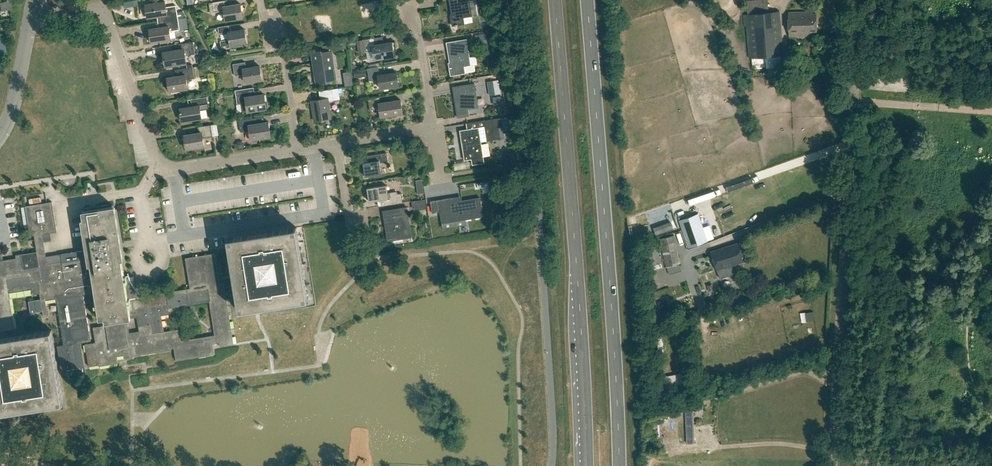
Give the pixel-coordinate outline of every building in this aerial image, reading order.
[(2,1),(3,10),(12,9),(10,0),(2,1)] [(228,6),(227,0),(209,3),(210,13),(224,10),(226,20),(242,17),(240,4),(228,6)] [(450,14),(452,25),(464,23),(463,17),(477,15),(475,0),(474,0),(458,3),(458,0),(449,0),(452,14),(450,14)] [(165,1),(146,5),(148,17),(157,16),(158,22),(178,18),(176,6),(166,8),(165,1)] [(809,14),(809,11),(788,12),(789,36),(817,35),(816,13),(809,14)] [(779,12),(748,15),(744,15),(745,26),(748,26),(750,58),(752,58),(752,67),(765,67),(765,57),(783,56),(779,12)] [(178,18),(158,22),(159,27),(149,29),(151,42),(171,39),(170,31),(180,30),(178,18)] [(229,31),(228,25),(218,27),(219,33),(228,32),(229,40),(220,41),(221,46),(230,45),(246,43),(244,29),(229,31)] [(375,44),(374,38),(357,41),(358,53),(374,51),(375,59),(393,56),(393,52),(396,51),(395,41),(390,41),(390,42),(375,44)] [(468,51),(466,39),(462,40),(460,40),(447,43),(450,65),(449,65),(451,75),(465,72),(474,71),(473,65),(470,65),(468,51)] [(165,66),(186,63),(185,55),(195,54),(193,42),(179,44),(180,50),(163,52),(165,66)] [(317,82),(334,79),(330,50),(313,53),(317,82)] [(246,68),(245,62),(233,64),(235,76),(244,74),(245,82),(262,80),(259,66),(246,68)] [(188,88),(186,79),(194,78),(193,67),(180,69),(181,75),(167,77),(167,78),(165,78),(163,79),(162,81),(162,84),(164,85),(166,86),(168,86),(169,91),(188,88)] [(379,75),(378,67),(367,68),(369,81),(379,79),(381,89),(398,86),(396,72),(379,75)] [(498,79),(487,81),(489,94),(501,92),(498,79)] [(474,83),(452,87),(458,118),(469,116),(469,111),(468,109),(478,107),(474,83)] [(249,96),(248,88),(235,91),(237,104),(241,103),(243,112),(266,108),(264,94),(249,96)] [(314,121),(331,118),(328,101),(340,99),(338,88),(319,91),(320,99),(311,101),(314,121)] [(192,106),(180,108),(182,122),(202,119),(201,110),(209,108),(208,103),(207,97),(191,99),(192,106)] [(380,103),(379,98),(379,97),(368,98),(370,110),(379,109),(381,117),(402,113),(400,100),(380,103)] [(505,138),(502,117),(483,120),(487,141),(505,138)] [(252,124),(251,118),(239,120),(241,132),(249,131),(251,139),(271,136),(269,122),(252,124)] [(186,149),(204,146),(203,138),(212,136),(211,125),(199,127),(200,133),(184,135),(186,149)] [(478,127),(460,130),(465,160),(472,159),(473,164),(484,162),(478,127)] [(365,176),(381,174),(380,163),(388,161),(387,153),(370,155),(371,161),(363,162),(365,176)] [(388,193),(386,185),(367,188),(369,201),(385,199),(386,205),(398,203),(396,191),(388,193)] [(438,200),(430,202),(432,213),(440,212),(442,223),(444,222),(445,227),(466,224),(466,219),(483,216),(482,212),(480,197),(462,200),(461,196),(451,198),(438,200)] [(425,199),(412,201),(413,209),(426,207),(425,199)] [(57,231),(52,201),(29,205),(34,235),(57,231)] [(236,294),(235,290),(225,291),(224,283),(223,283),(220,284),(215,254),(199,256),(196,257),(185,259),(190,289),(142,297),(140,297),(139,295),(141,294),(139,292),(137,290),(136,289),(134,287),(133,285),(132,283),(131,281),(130,279),(130,277),(129,276),(123,277),(121,277),(113,231),(109,207),(108,204),(84,208),(84,211),(82,212),(83,219),(81,219),(84,236),(86,250),(38,257),(37,251),(21,254),(18,254),(16,255),(16,258),(3,260),(0,261),(0,331),(3,331),(10,329),(11,331),(15,336),(16,336),(21,335),(14,329),(9,293),(32,289),(33,294),(40,293),(44,318),(48,317),(45,300),(56,298),(63,342),(63,344),(57,345),(61,370),(84,367),(80,343),(91,341),(83,294),(96,292),(98,292),(103,325),(93,327),(95,342),(85,344),(87,356),(89,366),(99,364),(99,366),(118,363),(116,351),(131,349),(132,356),(140,355),(174,350),(176,361),(214,355),(214,351),(213,344),(219,343),(220,347),(234,345),(234,344),(226,296),(229,295),(236,294)] [(412,235),(407,207),(383,210),(384,217),(386,217),(389,239),(412,235)] [(689,247),(707,241),(698,214),(680,221),(689,247)] [(308,300),(296,227),(227,238),(235,290),(236,294),(239,311),(251,309),(308,300)] [(666,266),(680,263),(674,236),(660,239),(666,266)] [(717,270),(745,261),(739,243),(711,252),(717,270)] [(18,410),(20,410),(22,409),(23,409),(63,403),(58,371),(54,346),(52,330),(21,335),(16,336),(15,336),(0,338),(0,413),(18,410)] [(661,336),(655,337),(658,359),(664,359),(661,336)] [(684,386),(659,390),(661,397),(685,392),(684,386)]
